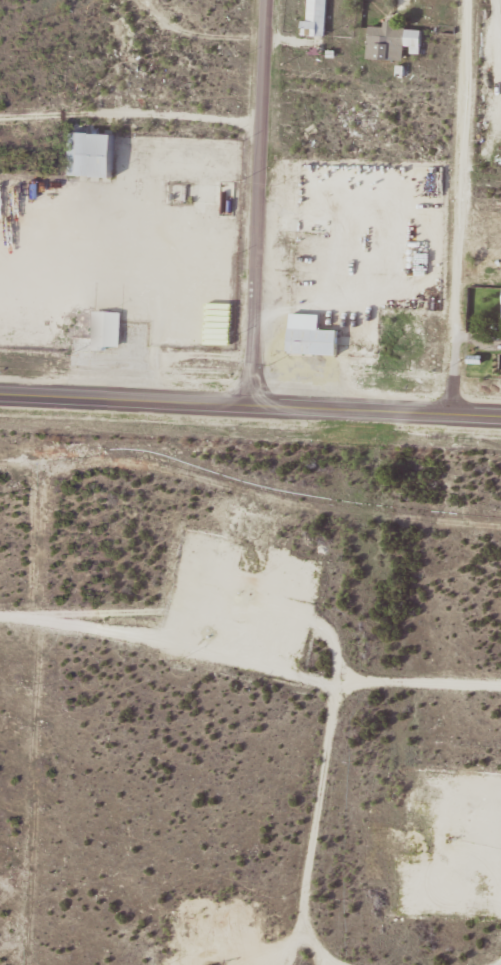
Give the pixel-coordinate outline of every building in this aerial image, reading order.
[(330,0),(311,0),(310,21),(305,21),(305,36),(328,37),(330,0)] [(424,29),(398,28),(398,22),(387,21),(387,27),(372,26),(370,59),(408,61),(408,54),(423,55),(424,29)] [(116,134),(66,133),(65,176),(115,177),(116,134)] [(486,310),(486,324),(500,324),(500,310),(486,310)] [(123,349),(124,312),(95,311),(94,349),(123,349)] [(323,314),(293,313),(291,354),(340,355),(341,330),(322,329),(323,314)]
